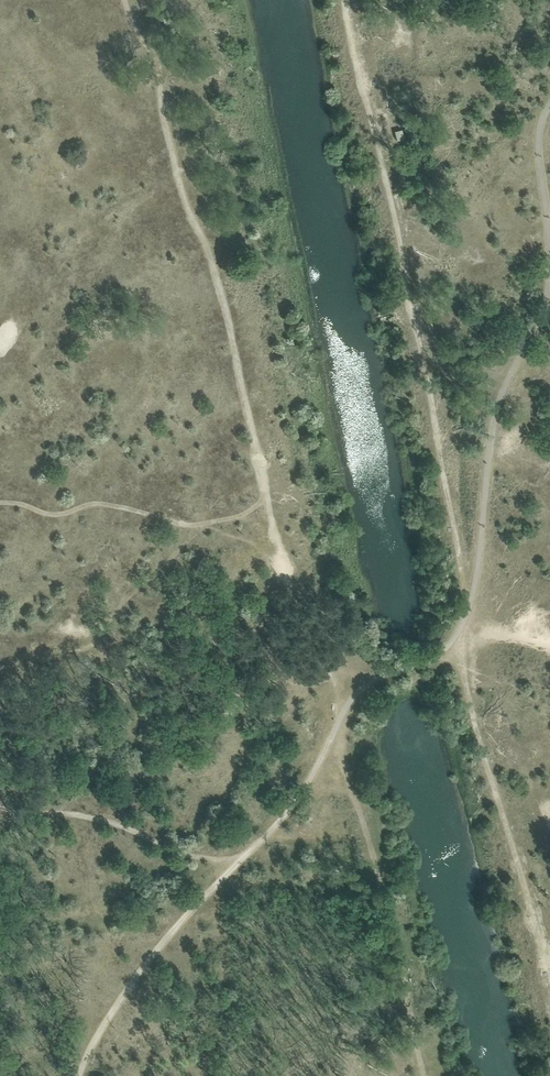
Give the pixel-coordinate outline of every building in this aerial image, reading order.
[(396,139),(402,137),(400,128),(394,130),(396,139)]
